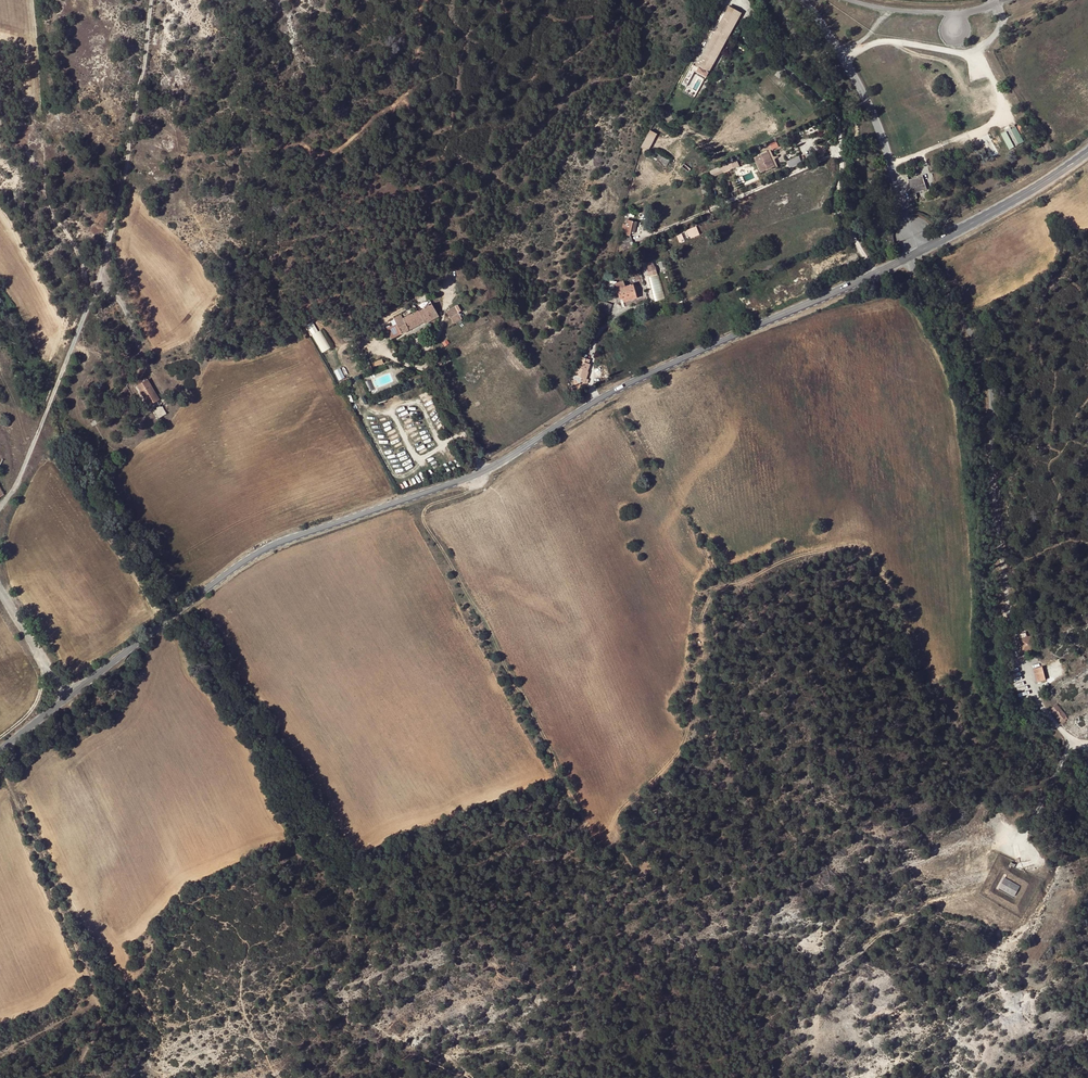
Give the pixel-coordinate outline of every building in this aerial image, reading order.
[(725,5),(692,64),(695,66),(728,6),(725,5)] [(695,66),(707,73),(740,13),(728,6),(695,66)] [(705,77),(707,73),(695,66),(692,64),(690,68),(705,77)] [(693,73),(689,71),(682,83),(686,86),(693,73)] [(1011,130),(1006,132),(1001,135),(1009,150),(1024,142),(1015,127),(1011,130)] [(650,150),(658,133),(651,130),(642,147),(650,150)] [(668,163),(670,158),(655,152),(653,158),(668,163)] [(774,166),(768,152),(761,154),(767,169),(774,166)] [(753,158),(760,172),(767,169),(761,154),(753,158)] [(801,161),(799,157),(787,163),(790,167),(801,161)] [(732,169),(738,166),(736,160),(729,163),(732,169)] [(720,167),(709,172),(710,179),(723,173),(720,167)] [(910,189),(912,188),(914,188),(916,193),(926,190),(922,176),(908,180),(910,185),(909,186),(908,186),(908,187),(908,188),(909,189),(910,189)] [(623,238),(627,249),(634,246),(630,234),(630,231),(632,221),(627,219),(626,223),(623,223),(622,229),(625,229),(623,238)] [(687,229),(690,238),(700,235),(697,226),(687,229)] [(688,238),(684,228),(674,232),(678,242),(688,238)] [(655,260),(646,262),(649,276),(658,274),(655,260)] [(617,280),(612,277),(607,286),(612,289),(617,280)] [(636,298),(632,284),(617,289),(620,300),(622,299),(623,303),(636,298)] [(655,300),(665,299),(663,289),(654,290),(655,300)] [(610,304),(602,301),(600,309),(607,311),(610,304)] [(396,322),(396,323),(401,334),(424,323),(425,324),(438,317),(432,305),(418,311),(396,322)] [(464,318),(457,306),(446,312),(453,324),(464,318)] [(599,324),(594,320),(590,323),(596,328),(599,324)] [(332,348),(323,329),(319,331),(314,322),(308,325),(322,353),(332,348)] [(401,334),(396,323),(386,328),(392,339),(401,334)] [(581,382),(585,383),(586,378),(588,372),(588,371),(590,364),(589,364),(590,359),(580,357),(576,371),(573,370),(571,378),(574,378),(573,381),(580,383),(581,382)] [(339,380),(346,378),(342,368),(335,370),(339,380)] [(148,379),(136,385),(148,406),(159,399),(148,379)] [(161,405),(152,411),(157,419),(166,414),(161,405)] [(1029,631),(1017,634),(1022,651),(1033,648),(1029,631)] [(1042,666),(1032,669),(1037,682),(1046,680),(1042,666)] [(1057,704),(1051,709),(1061,722),(1068,716),(1057,704)] [(1021,886),(1006,877),(999,889),(1015,898),(1021,886)]
